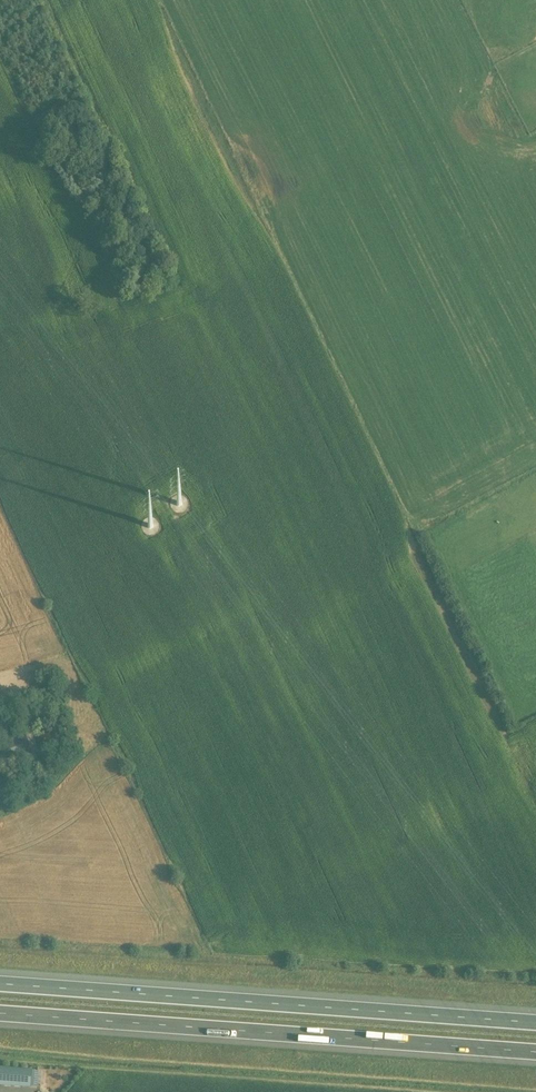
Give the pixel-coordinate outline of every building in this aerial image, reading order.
[(0,1067),(0,1086),(31,1088),(32,1070),(0,1067)]
